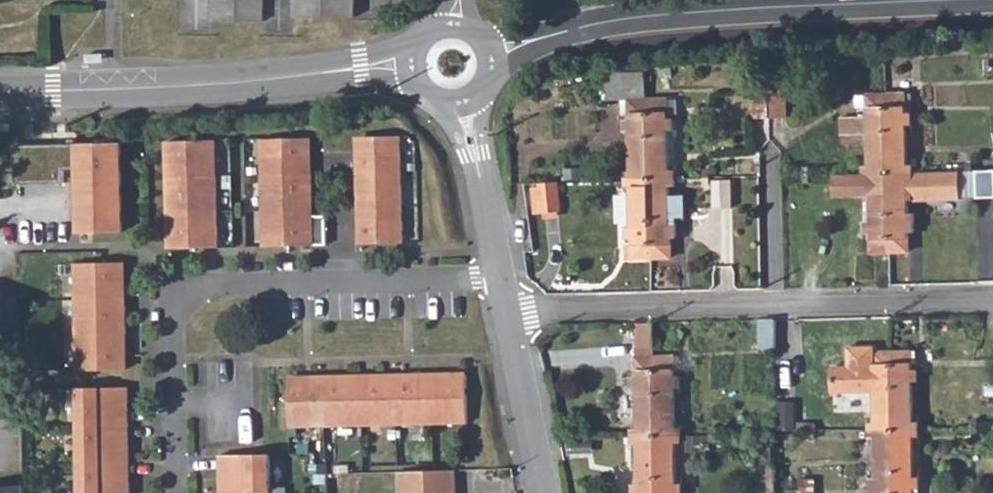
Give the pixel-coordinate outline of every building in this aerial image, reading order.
[(211,22),(263,22),(263,0),(211,0),(211,22)] [(294,18),(355,18),(356,0),(294,0),(294,18)] [(86,59),(86,63),(103,63),(103,54),(86,55),(86,59)] [(631,103),(631,124),(631,134),(632,175),(632,182),(649,182),(648,103),(647,76),(610,77),(610,103),(631,103)] [(787,93),(773,93),(773,120),(787,120),(787,93)] [(870,127),(863,127),(843,128),(843,144),(870,144),(870,169),(864,169),(864,176),(871,176),(890,175),(888,96),(858,97),(858,110),(869,110),(870,118),(870,127)] [(906,96),(888,96),(890,175),(908,175),(908,168),(907,126),(907,116),(906,96)] [(678,102),(648,103),(649,182),(669,181),(669,174),(668,133),(668,124),(668,117),(679,115),(678,102)] [(11,125),(0,124),(0,133),(11,133),(11,129),(11,125)] [(358,161),(359,176),(366,176),(366,196),(359,196),(360,210),(367,211),(367,230),(361,230),(362,245),(407,244),(404,172),(402,138),(365,138),(365,161),(358,161)] [(266,176),(263,176),(264,212),(266,248),(293,247),(293,241),(300,241),(301,247),(329,246),(327,217),(317,217),(310,218),(310,211),(310,203),(316,204),(315,175),(307,175),(306,155),(312,155),(312,140),(264,141),(266,176)] [(306,155),(307,175),(315,175),(314,140),(312,140),(312,155),(306,155)] [(174,178),(167,178),(168,207),(173,207),(174,214),(174,231),(171,232),(171,250),(186,250),(186,245),(192,245),(192,250),(221,249),(219,213),(218,177),(216,177),(214,142),(168,143),(169,158),(174,158),(174,178)] [(168,143),(165,143),(167,178),(174,178),(174,158),(169,158),(168,143)] [(82,172),(81,146),(20,148),(19,184),(66,183),(66,172),(82,172)] [(123,146),(81,146),(82,172),(82,234),(124,234),(123,146)] [(977,173),(978,200),(992,200),(992,173),(977,173)] [(890,175),(892,254),(910,253),(910,233),(909,223),(909,202),(962,201),(962,174),(915,175),(908,175),(890,175)] [(890,175),(871,176),(871,183),(872,224),(866,224),(865,233),(873,234),(873,254),(892,254),(890,175)] [(732,180),(714,180),(715,209),(733,208),(732,180)] [(669,181),(649,182),(652,260),(671,260),(671,239),(677,239),(676,221),(683,220),(683,198),(670,198),(669,181)] [(632,182),(632,189),(633,230),(633,240),(634,260),(652,260),(649,182),(632,182)] [(559,184),(541,184),(542,213),(559,213),(559,184)] [(103,266),(76,266),(76,301),(77,337),(79,337),(80,373),(126,373),(126,357),(119,357),(119,337),(128,337),(127,310),(121,310),(121,302),(121,286),(124,286),(124,266),(111,266),(110,273),(103,273),(103,266)] [(775,322),(760,322),(761,349),(775,349),(775,322)] [(653,325),(638,325),(638,327),(637,328),(637,348),(654,348),(653,325)] [(128,337),(119,337),(119,357),(126,357),(126,373),(128,372),(128,337)] [(855,367),(834,368),(835,393),(876,392),(877,432),(896,431),(894,352),(875,352),(869,352),(869,347),(855,347),(855,367)] [(912,351),(894,352),(896,431),(913,431),(914,424),(913,382),(913,372),(912,351)] [(674,357),(655,358),(656,436),(675,436),(676,430),(675,387),(674,378),(674,357)] [(655,358),(636,358),(637,379),(638,388),(639,431),(638,437),(656,436),(655,358)] [(303,378),(289,379),(291,425),(313,425),(326,425),(326,427),(433,425),(469,424),(468,397),(461,397),(461,390),(468,390),(467,376),(448,376),(447,379),(432,380),(424,380),(424,375),(367,375),(367,381),(362,381),(337,382),(337,378),(325,378),(323,378),(323,384),(304,384),(303,378)] [(290,377),(289,379),(303,378),(304,384),(323,384),(323,378),(325,378),(337,378),(337,382),(362,381),(367,381),(367,375),(290,377)] [(77,390),(78,427),(78,492),(129,492),(129,465),(128,427),(127,390),(77,390)] [(794,431),(794,405),(779,405),(780,431),(794,431)] [(877,439),(878,481),(878,491),(878,492),(897,492),(896,431),(877,432),(877,439)] [(896,431),(897,492),(916,492),(916,490),(920,490),(920,480),(915,480),(914,438),(919,438),(919,431),(913,431),(896,431)] [(638,437),(638,445),(640,487),(640,492),(657,492),(656,436),(638,437)] [(656,436),(657,492),(677,492),(677,485),(676,443),(675,436),(656,436)] [(217,455),(218,492),(270,492),(269,492),(269,455),(217,455)] [(398,473),(399,492),(428,492),(428,472),(398,473)] [(428,472),(428,492),(456,492),(456,472),(428,472)] [(787,490),(787,492),(820,492),(820,477),(802,476),(801,490),(787,490)]
